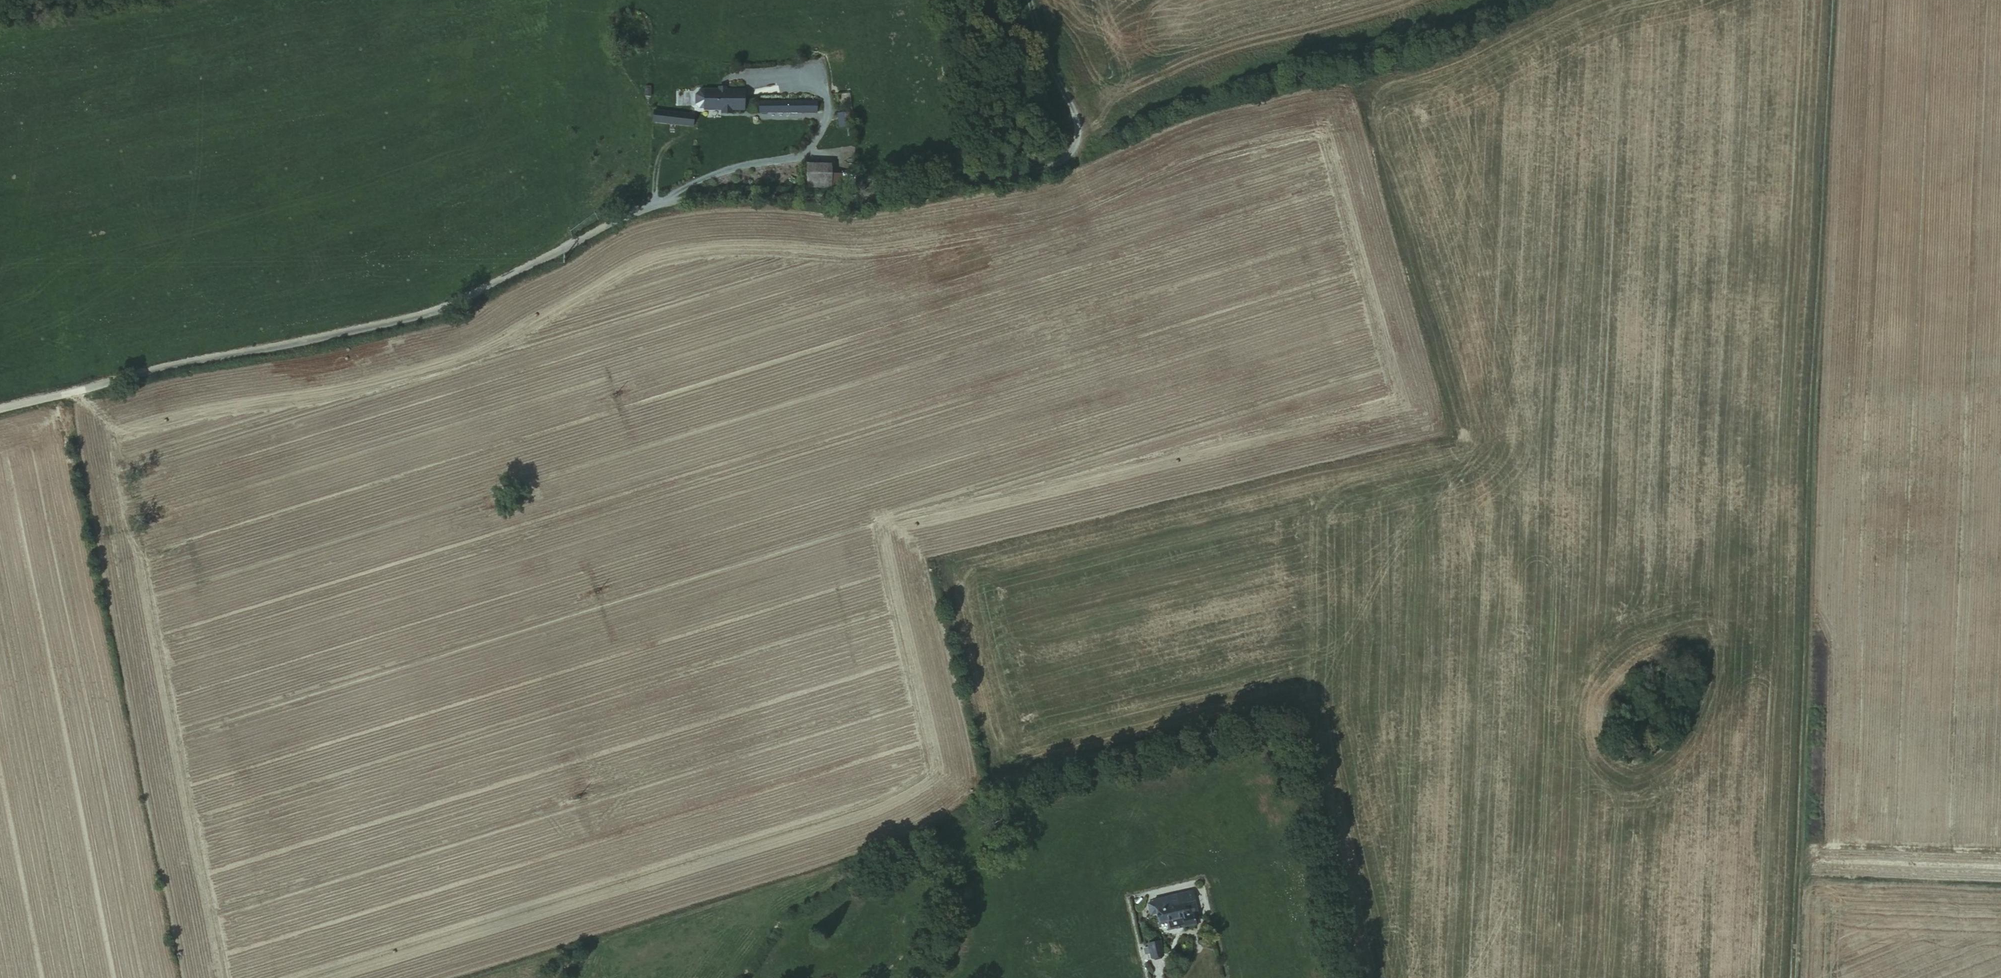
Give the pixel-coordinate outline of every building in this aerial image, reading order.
[(697,90),(693,94),(693,103),(697,107),(702,107),(702,108),(719,108),(719,112),(729,112),(729,108),(741,108),(741,89),(702,89),(702,90),(697,90)] [(805,100),(757,100),(757,111),(804,111),(805,100)] [(814,100),(805,100),(804,111),(814,112),(814,100)] [(836,107),(838,126),(848,125),(847,106),(836,107)] [(690,115),(653,112),(652,121),(690,124),(690,115)] [(820,153),(795,153),(796,179),(821,178),(820,153)] [(728,171),(712,171),(712,179),(728,179),(728,171)] [(1152,901),(1152,905),(1157,904),(1159,909),(1177,905),(1175,896),(1152,901)] [(1157,904),(1152,905),(1144,906),(1146,915),(1153,914),(1156,923),(1163,921),(1179,917),(1181,928),(1195,925),(1192,912),(1187,912),(1184,903),(1177,905),(1159,909),(1157,904)] [(1179,917),(1163,921),(1166,931),(1181,928),(1179,917)] [(1155,941),(1144,943),(1147,959),(1158,956),(1155,941)]
